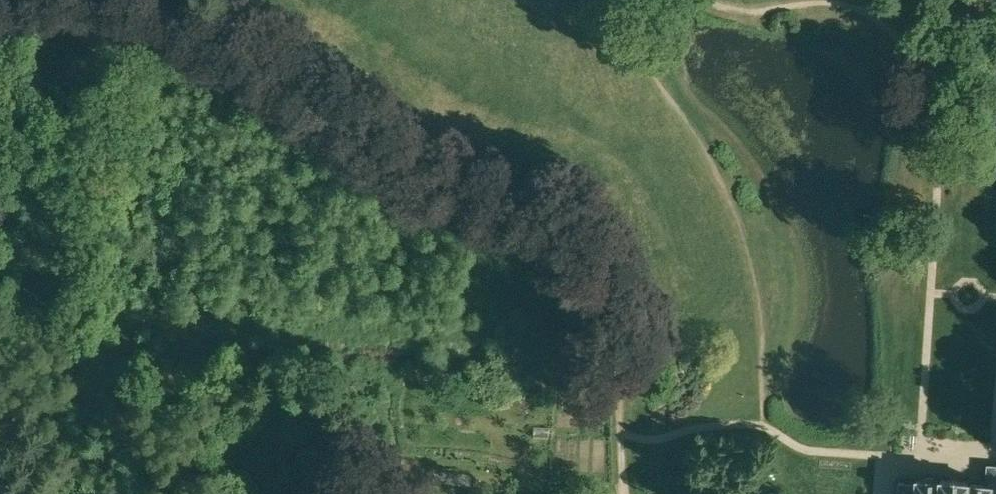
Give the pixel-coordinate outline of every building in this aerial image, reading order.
[(988,464),(986,482),(916,477),(916,482),(900,481),(899,493),(995,493),(995,464),(988,464)]
